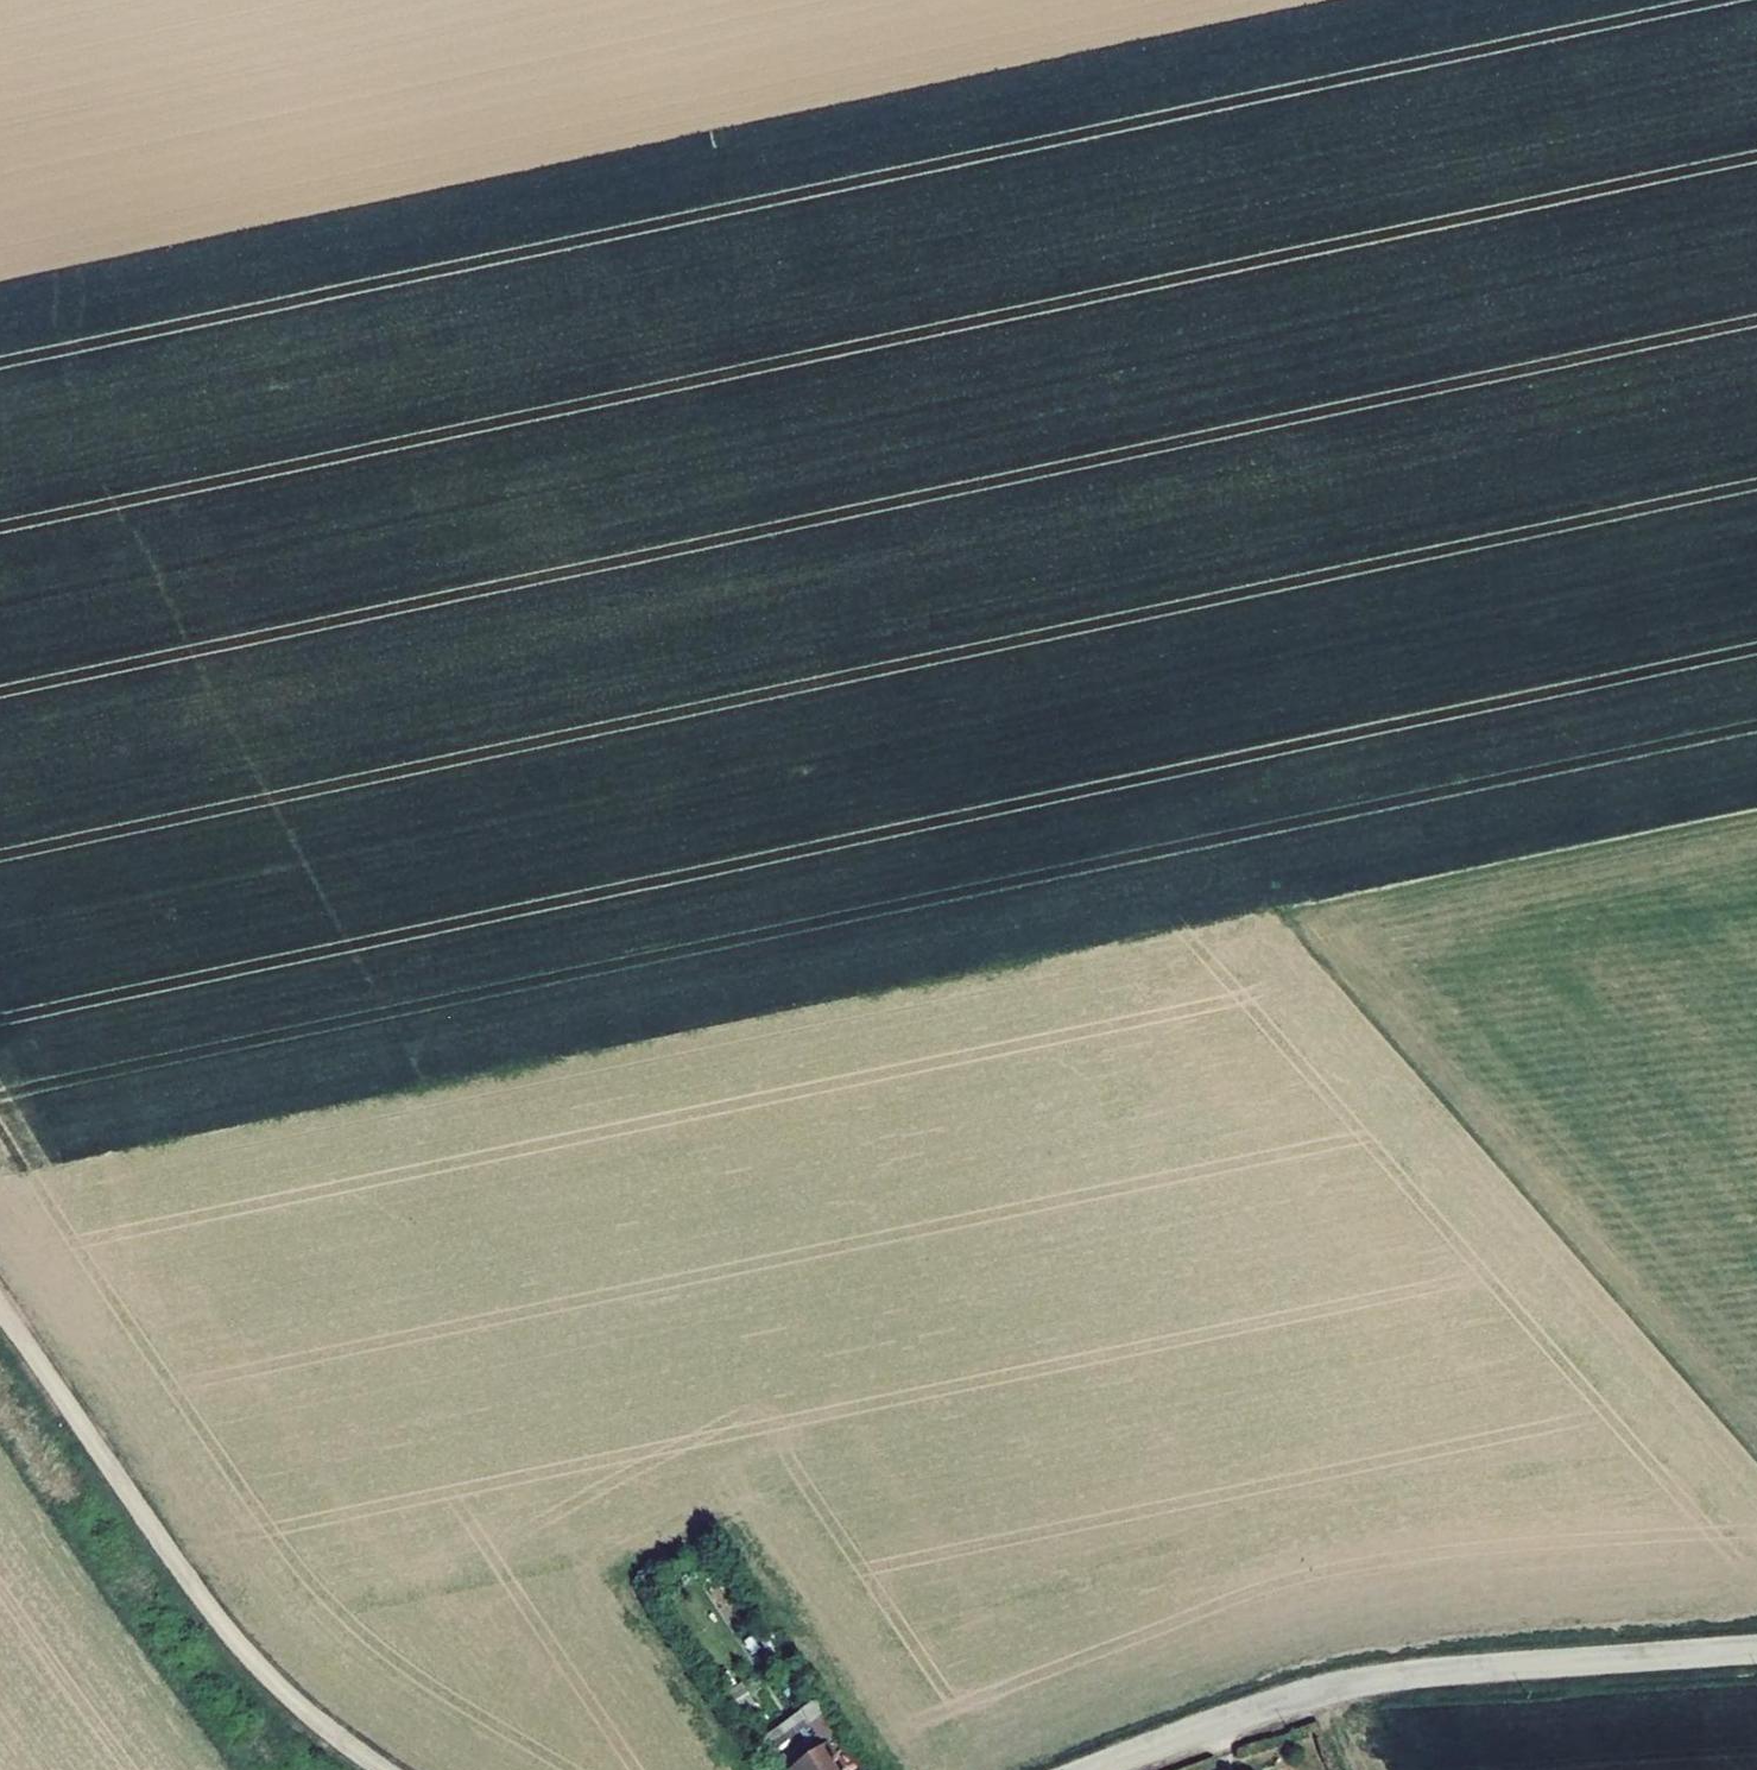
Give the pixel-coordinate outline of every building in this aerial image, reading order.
[(845,1741),(820,1704),(793,1726),(824,1759),(845,1741)] [(824,1759),(812,1769),(834,1769),(824,1759)]
